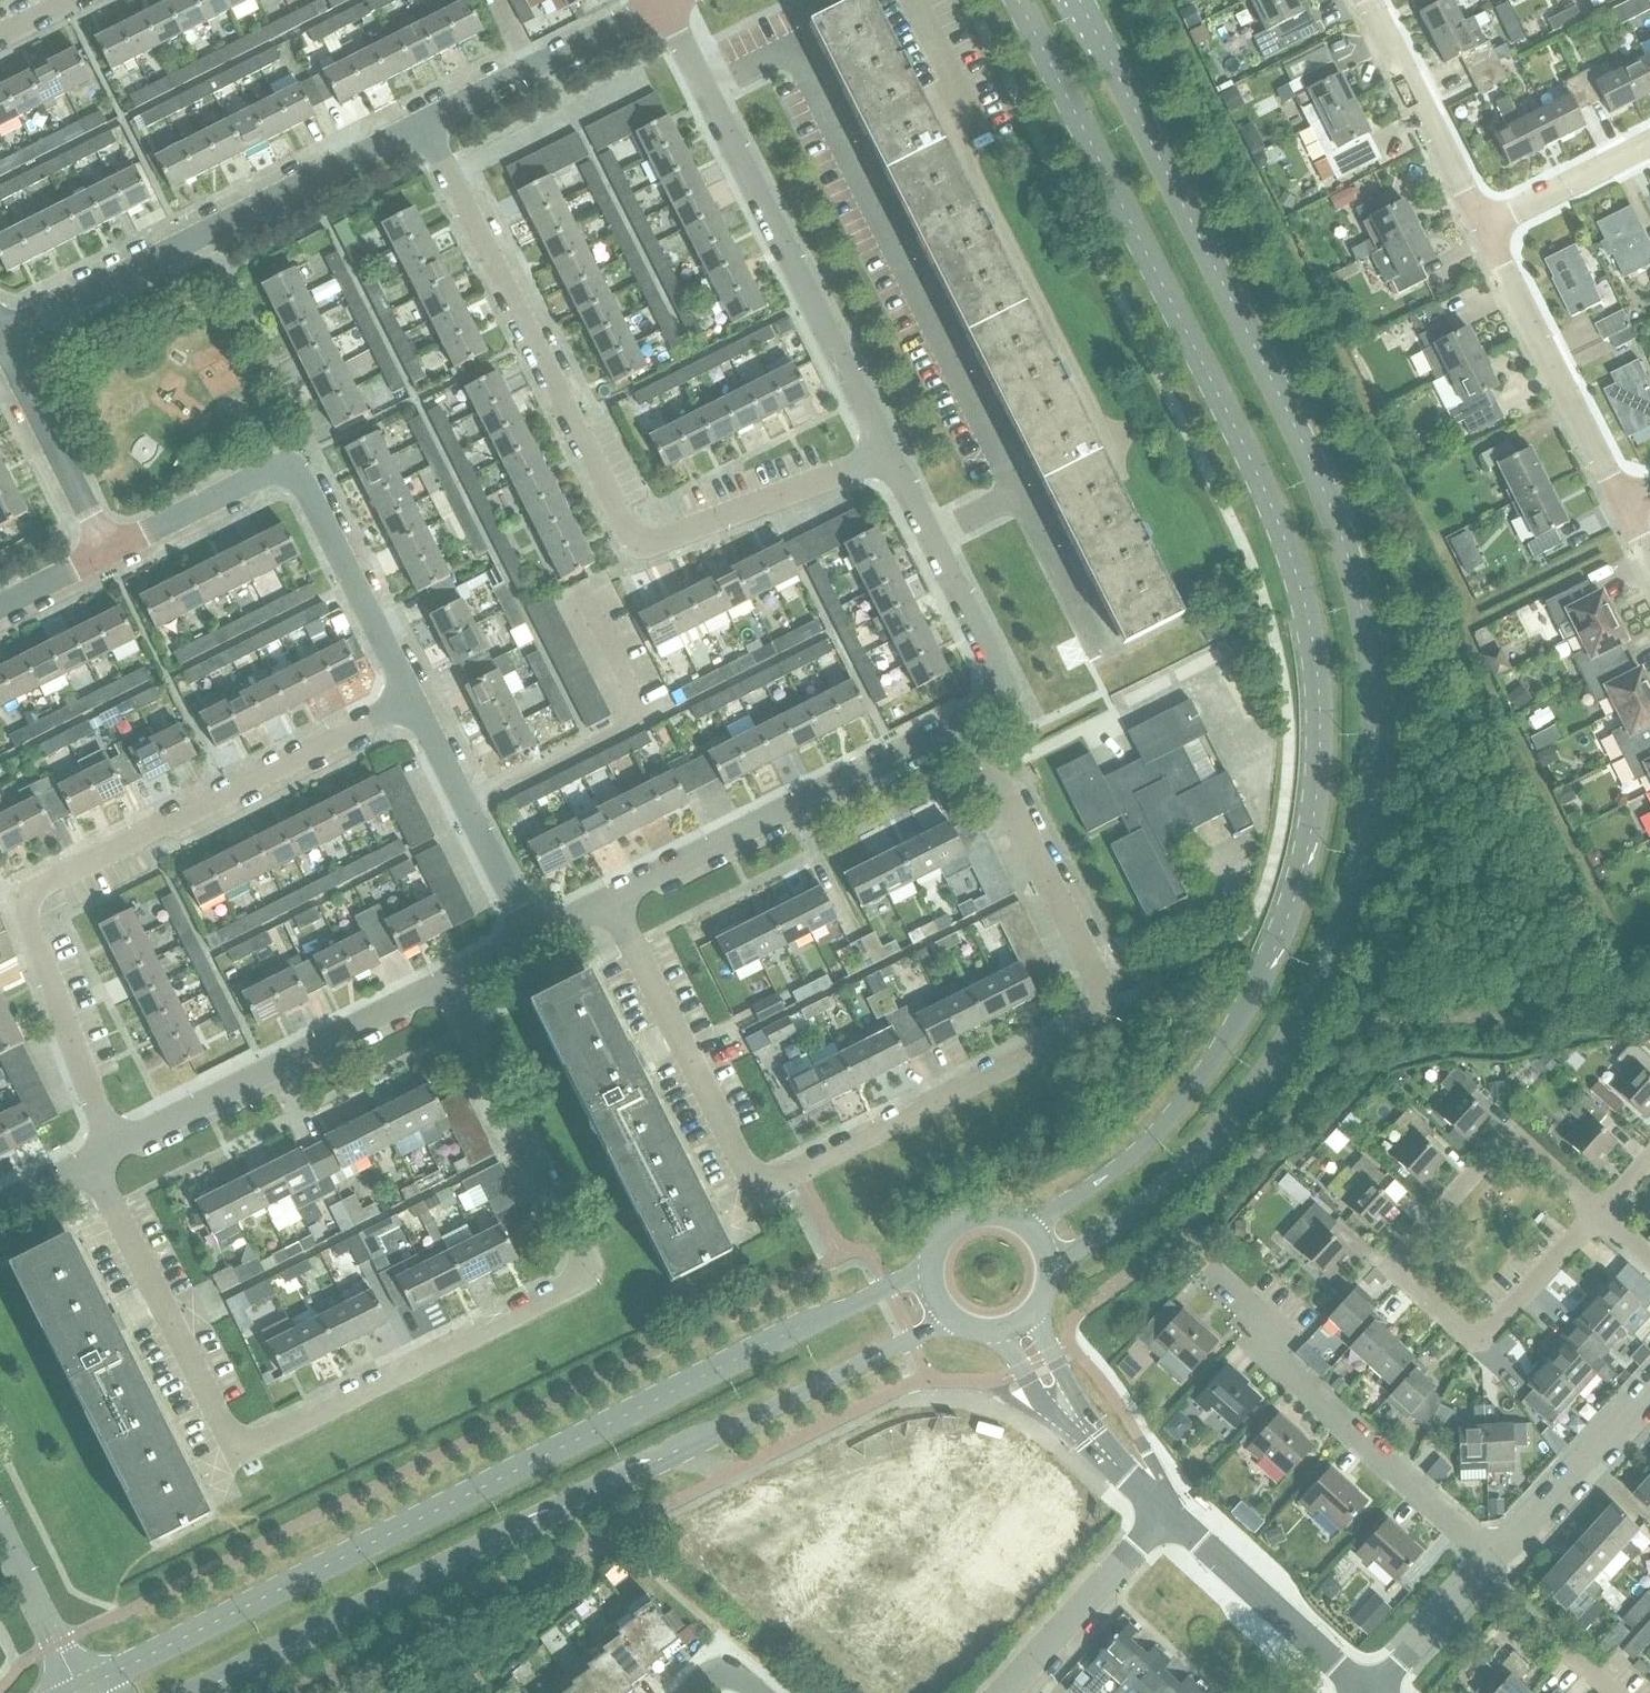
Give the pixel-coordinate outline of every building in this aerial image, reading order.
[(167,2),(184,34),(208,22),(196,0),(171,0),(167,2)] [(208,22),(231,10),(226,0),(196,0),(208,22)] [(231,10),(252,0),(226,0),(231,10)] [(344,0),(329,0),(333,8),(345,2),(344,0)] [(378,0),(369,0),(357,6),(363,18),(382,8),(378,0)] [(382,8),(399,0),(378,0),(382,8)] [(443,12),(460,45),(484,32),(468,0),(467,0),(443,12)] [(513,5),(523,25),(535,19),(525,0),(523,0),(513,5)] [(568,8),(584,0),(564,0),(568,8)] [(878,149),(1021,429),(1031,425),(1045,454),(1036,459),(1129,642),(1177,617),(1084,434),(1077,437),(1071,425),(1078,422),(927,124),(864,0),(855,0),(814,21),(864,120),(874,115),(888,144),(878,149)] [(1315,24),(1308,10),(1302,13),(1296,0),(1250,0),(1266,31),(1253,38),(1264,60),(1319,32),(1315,24)] [(1432,38),(1462,23),(1450,0),(1431,0),(1434,5),(1420,13),(1432,38)] [(1622,6),(1629,20),(1649,9),(1649,0),(1634,0),(1622,6)] [(167,2),(143,14),(160,46),(184,34),(167,2)] [(312,3),(293,13),(299,25),(319,15),(312,3)] [(1575,6),(1548,20),(1553,31),(1581,17),(1575,6)] [(1629,20),(1622,6),(1614,10),(1621,24),(1629,20)] [(348,11),(328,21),(334,33),(354,23),(348,11)] [(443,12),(420,24),(436,56),(460,45),(443,12)] [(299,25),(293,13),(272,24),(278,36),(299,25)] [(143,14),(120,26),(136,59),(160,46),(143,14)] [(1460,56),(1467,69),(1496,54),(1490,42),(1485,44),(1472,18),(1462,23),(1432,38),(1445,63),(1460,56)] [(334,33),(328,21),(309,30),(315,42),(334,33)] [(420,24),(396,36),(412,68),(436,56),(420,24)] [(1210,25),(1193,28),(1196,44),(1212,40),(1210,25)] [(136,59),(120,26),(95,38),(112,71),(136,59)] [(264,28),(245,37),(251,49),(270,40),(264,28)] [(396,36),(372,48),(388,80),(412,68),(396,36)] [(251,49),(245,37),(224,48),(231,60),(251,49)] [(275,47),(256,57),(262,70),(281,60),(275,47)] [(75,48),(51,61),(67,93),(92,81),(75,48)] [(372,48),(348,60),(365,92),(388,80),(372,48)] [(336,66),(324,72),(324,73),(336,97),(340,105),(365,92),(348,60),(343,51),(331,57),(336,66)] [(215,53),(197,61),(203,73),(221,65),(215,53)] [(1496,54),(1467,69),(1479,94),(1508,80),(1496,54)] [(1620,68),(1637,102),(1649,95),(1649,65),(1645,55),(1620,68)] [(262,70),(256,57),(235,68),(242,80),(262,70)] [(51,61),(27,73),(43,105),(47,112),(58,106),(55,99),(67,93),(51,61)] [(203,73),(197,61),(178,71),(184,83),(203,73)] [(1290,84),(1311,126),(1356,103),(1342,75),(1339,76),(1333,62),(1290,84)] [(1587,67),(1574,73),(1591,105),(1602,100),(1610,115),(1637,102),(1620,68),(1594,81),(1587,67)] [(226,72),(207,81),(214,93),(232,84),(226,72)] [(27,73),(3,85),(20,117),(43,105),(27,73)] [(324,73),(312,79),(324,103),(336,97),(324,73)] [(1569,94),(1543,106),(1559,138),(1585,125),(1578,112),(1591,105),(1574,73),(1561,79),(1569,94)] [(169,76),(150,86),(156,98),(175,88),(169,76)] [(312,79),(300,85),(312,109),(324,103),(312,79)] [(1235,105),(1245,101),(1236,79),(1226,83),(1235,105)] [(214,93),(207,81),(188,91),(194,103),(214,93)] [(300,84),(275,97),(292,129),(316,117),(312,109),(300,85),(300,84)] [(0,86),(0,127),(20,117),(3,85),(0,86)] [(156,98),(150,86),(130,95),(136,108),(156,98)] [(644,98),(656,123),(667,117),(655,92),(644,98)] [(1255,101),(1260,111),(1278,103),(1273,93),(1255,101)] [(178,96),(160,106),(166,118),(185,108),(178,96)] [(275,97),(251,109),(268,141),(292,129),(275,97)] [(656,123),(644,98),(632,105),(644,129),(656,123)] [(1534,151),(1518,119),(1508,100),(1497,105),(1507,125),(1493,131),(1509,163),(1534,151)] [(1356,103),(1311,126),(1332,168),(1355,156),(1361,169),(1381,159),(1369,134),(1371,133),(1356,103)] [(635,133),(644,129),(632,105),(620,111),(632,135),(635,133)] [(166,118),(160,106),(141,116),(147,128),(166,118)] [(1543,106),(1518,119),(1534,151),(1559,138),(1543,106)] [(251,109),(228,121),(244,153),(268,141),(251,109)] [(101,110),(81,120),(87,132),(107,122),(101,110)] [(608,117),(620,141),(632,135),(620,111),(608,117)] [(596,123),(608,147),(620,141),(608,117),(596,123)] [(635,133),(648,159),(681,142),(668,117),(667,117),(656,123),(644,129),(635,133)] [(81,120),(57,132),(63,145),(87,132),(81,120)] [(228,121),(204,133),(220,165),(244,153),(228,121)] [(608,147),(596,123),(584,129),(596,153),(608,147)] [(112,131),(92,141),(97,152),(117,142),(112,131)] [(57,132),(33,145),(39,157),(63,145),(57,132)] [(204,133),(180,145),(196,177),(220,165),(204,133)] [(565,138),(577,162),(588,156),(577,133),(565,138)] [(577,162),(565,138),(553,144),(565,168),(577,162)] [(92,141),(68,153),(74,164),(97,152),(92,141)] [(1267,146),(1273,160),(1286,155),(1280,141),(1267,146)] [(648,159),(660,182),(693,166),(681,142),(648,159)] [(553,144),(541,150),(553,175),(565,168),(553,144)] [(33,145),(10,157),(16,169),(39,157),(33,145)] [(196,177),(180,145),(155,157),(172,190),(196,177)] [(551,176),(553,175),(541,150),(529,156),(541,180),(551,176)] [(599,156),(610,178),(623,172),(612,150),(599,156)] [(68,153),(44,165),(50,176),(74,164),(68,153)] [(529,186),(541,180),(529,156),(517,162),(529,186)] [(0,162),(0,177),(16,169),(10,157),(0,162)] [(579,166),(591,188),(603,182),(592,160),(579,166)] [(529,186),(517,162),(506,168),(518,192),(529,186)] [(44,165),(20,176),(26,188),(50,176),(44,165)] [(705,190),(693,166),(660,182),(672,206),(705,190)] [(135,167),(111,179),(127,212),(152,200),(135,167)] [(623,172),(610,178),(619,195),(631,189),(623,172)] [(0,186),(0,196),(2,200),(26,188),(20,176),(0,186)] [(518,192),(531,218),(564,201),(551,176),(541,180),(529,186),(518,192)] [(111,179),(87,191),(104,224),(127,212),(111,179)] [(603,182),(591,188),(600,206),(612,200),(603,182)] [(1355,186),(1341,193),(1347,204),(1361,197),(1355,186)] [(717,213),(705,190),(672,206),(684,230),(717,213)] [(87,191),(63,203),(80,236),(104,224),(87,191)] [(1356,208),(1378,252),(1420,230),(1405,199),(1389,207),(1382,194),(1356,208)] [(624,204),(634,225),(646,219),(636,198),(624,204)] [(531,218),(542,240),(575,224),(564,201),(531,218)] [(63,203),(40,215),(56,248),(80,236),(63,203)] [(1632,206),(1600,222),(1609,239),(1604,241),(1610,253),(1615,251),(1626,273),(1649,260),(1649,243),(1632,206)] [(382,223),(395,248),(427,231),(415,207),(382,223)] [(603,214),(614,234),(626,228),(615,208),(603,214)] [(684,230),(696,253),(729,237),(717,213),(684,230)] [(40,215),(16,227),(32,260),(56,248),(40,215)] [(646,219),(634,225),(643,243),(655,238),(646,219)] [(542,240),(554,264),(587,248),(575,224),(542,240)] [(16,227),(0,235),(0,257),(8,272),(32,260),(16,227)] [(626,228),(614,234),(623,252),(635,246),(626,228)] [(1420,230),(1378,252),(1372,255),(1384,280),(1391,277),(1398,291),(1425,278),(1418,264),(1433,256),(1420,230)] [(395,248),(407,271),(440,255),(427,231),(395,248)] [(741,261),(729,237),(696,253),(708,278),(741,261)] [(345,247),(356,267),(368,261),(357,241),(345,247)] [(1554,278),(1573,315),(1601,300),(1593,284),(1596,282),(1576,244),(1547,259),(1556,277),(1554,278)] [(648,252),(658,272),(670,266),(660,246),(648,252)] [(554,264),(567,289),(600,272),(587,248),(554,264)] [(326,257),(336,277),(348,271),(338,251),(326,257)] [(407,271),(419,295),(452,279),(440,255),(407,271)] [(628,261),(638,282),(650,276),(640,255),(628,261)] [(368,261),(356,267),(366,287),(377,281),(368,261)] [(741,261),(708,278),(720,300),(753,284),(741,261)] [(670,266),(658,272),(668,291),(680,285),(670,266)] [(262,283),(275,308),(307,291),(295,267),(262,283)] [(348,271),(336,277),(346,297),(358,291),(348,271)] [(567,289),(578,312),(611,295),(600,272),(567,289)] [(650,276),(638,282),(647,301),(659,295),(650,276)] [(419,295),(431,319),(464,303),(452,279),(419,295)] [(753,284),(720,300),(732,324),(765,307),(753,284)] [(369,294),(379,315),(391,309),(381,289),(369,294)] [(275,308),(287,331),(319,315),(307,291),(275,308)] [(672,299),(682,320),(694,314),(684,293),(672,299)] [(578,312),(591,337),(624,320),(611,295),(578,312)] [(349,305),(359,325),(371,319),(361,299),(349,305)] [(431,319),(443,343),(476,327),(464,303),(431,319)] [(652,309),(662,329),(674,323),(663,303),(652,309)] [(391,309),(379,315),(389,335),(401,329),(391,309)] [(1610,336),(1610,337),(1633,326),(1624,309),(1596,323),(1604,338),(1610,336)] [(694,314),(682,320),(692,339),(703,333),(694,314)] [(287,331),(299,355),(331,339),(319,315),(287,331)] [(371,319),(359,325),(369,343),(380,337),(371,319)] [(591,337),(602,359),(635,343),(624,320),(591,337)] [(1436,380),(1451,373),(1483,357),(1468,328),(1453,335),(1446,321),(1419,336),(1426,349),(1421,352),(1436,380)] [(674,323),(662,329),(672,349),(683,343),(674,323)] [(768,326),(748,336),(754,348),(774,338),(768,326)] [(1633,326),(1610,337),(1616,348),(1638,337),(1633,326)] [(476,327),(443,343),(455,368),(488,352),(476,327)] [(754,348),(748,336),(730,345),(736,357),(754,348)] [(394,344),(403,363),(416,357),(406,337),(394,344)] [(299,355),(311,379),(343,363),(331,339),(299,355)] [(635,343),(602,359),(614,383),(647,367),(635,343)] [(373,352),(384,373),(395,367),(385,346),(373,352)] [(722,349),(700,360),(707,372),(728,361),(722,349)] [(416,357),(403,363),(413,382),(426,376),(416,357)] [(1483,357),(1451,373),(1466,400),(1448,409),(1456,424),(1463,420),(1470,434),(1503,416),(1489,389),(1498,385),(1483,357)] [(707,372),(700,360),(683,369),(689,381),(707,372)] [(1630,436),(1649,425),(1649,379),(1640,360),(1625,367),(1629,376),(1605,388),(1623,422),(1620,423),(1625,432),(1627,431),(1630,436)] [(311,379),(323,403),(355,387),(343,363),(311,379)] [(792,363),(768,376),(785,408),(809,396),(792,363)] [(395,367),(384,373),(393,392),(405,387),(395,367)] [(465,388),(478,412),(511,396),(498,371),(465,388)] [(674,374),(654,384),(660,396),(680,386),(674,374)] [(768,376),(744,388),(761,421),(785,408),(768,376)] [(660,396),(654,384),(633,395),(640,407),(660,396)] [(355,387),(323,403),(335,427),(368,411),(355,387)] [(744,388),(721,400),(737,432),(761,421),(744,388)] [(478,412),(490,436),(523,420),(511,396),(478,412)] [(721,400),(697,412),(714,444),(737,432),(721,400)] [(428,412),(438,432),(450,426),(440,406),(428,412)] [(697,412),(673,424),(690,456),(714,444),(697,412)] [(408,422),(418,442),(430,436),(420,416),(408,422)] [(490,436),(502,460),(535,444),(523,420),(490,436)] [(690,456),(673,424),(650,436),(666,469),(690,456)] [(450,426),(438,432),(448,451),(460,446),(450,426)] [(345,447),(357,472),(390,456),(378,431),(345,447)] [(430,436),(418,442),(427,460),(439,454),(430,436)] [(1506,491),(1513,504),(1548,486),(1528,447),(1516,453),(1508,439),(1480,454),(1487,468),(1497,463),(1510,488),(1506,491)] [(502,460),(514,484),(547,468),(535,444),(502,460)] [(452,460),(462,480),(475,473),(465,453),(452,460)] [(357,472),(370,496),(402,480),(390,456),(357,472)] [(15,488),(4,464),(0,466),(0,495),(15,488)] [(433,471),(443,489),(454,484),(444,465),(433,471)] [(514,484),(526,508),(559,492),(547,468),(514,484)] [(475,473),(462,480),(472,500),(485,494),(475,473)] [(370,496),(382,520),(414,504),(402,480),(370,496)] [(454,484),(443,489),(453,509),(464,503),(454,484)] [(1548,486),(1513,504),(1518,514),(1522,512),(1535,538),(1525,543),(1533,558),(1562,543),(1554,528),(1567,522),(1548,486)] [(0,495),(0,527),(28,513),(15,488),(0,495)] [(526,508),(538,532),(571,516),(559,492),(526,508)] [(477,508),(486,527),(499,521),(488,502),(477,508)] [(382,520),(394,544),(426,527),(414,504),(382,520)] [(858,538),(870,532),(858,508),(846,514),(858,538)] [(457,518),(467,537),(479,531),(469,512),(457,518)] [(846,514),(834,520),(846,544),(858,538),(846,514)] [(538,532),(550,555),(583,539),(571,516),(538,532)] [(834,550),(844,544),(846,544),(834,520),(822,526),(834,550)] [(499,521),(486,527),(496,547),(508,541),(499,521)] [(284,524),(260,537),(276,569),(301,557),(284,524)] [(834,550),(822,526),(810,532),(822,556),(834,550)] [(394,544),(406,567),(438,551),(426,527),(394,544)] [(844,544),(857,569),(889,552),(877,528),(870,532),(858,538),(846,544),(844,544)] [(479,531),(467,537),(477,556),(488,550),(479,531)] [(1467,531),(1450,540),(1456,552),(1474,543),(1467,531)] [(810,562),(822,556),(810,532),(798,538),(810,562)] [(260,537),(236,549),(252,581),(276,569),(260,537)] [(798,538),(784,545),(796,568),(810,562),(798,538)] [(583,539),(550,555),(563,580),(595,564),(583,539)] [(796,568),(784,545),(783,543),(759,555),(775,588),(800,575),(796,568)] [(236,549),(212,561),(229,593),(252,581),(236,549)] [(500,555),(510,575),(523,569),(512,549),(500,555)] [(418,592),(426,588),(450,576),(451,576),(438,551),(406,567),(418,592)] [(857,569),(869,593),(901,576),(889,552),(857,569)] [(751,599),(775,588),(759,555),(735,567),(751,599)] [(212,561),(188,573),(205,605),(229,593),(212,561)] [(807,569),(817,589),(829,583),(819,563),(807,569)] [(486,573),(504,610),(515,605),(497,567),(486,573)] [(728,611),(751,599),(735,567),(711,579),(728,611)] [(523,569),(510,575),(520,594),(532,588),(523,569)] [(188,573),(165,585),(181,617),(205,605),(188,573)] [(450,576),(426,588),(432,600),(456,588),(451,576),(450,576)] [(869,593),(881,616),(913,600),(901,576),(869,593)] [(704,623),(728,611),(711,579),(687,590),(704,623)] [(1565,640),(1579,633),(1614,615),(1602,591),(1595,595),(1587,580),(1545,601),(1565,640)] [(829,583),(817,589),(827,608),(839,602),(829,583)] [(181,617),(165,585),(140,597),(157,630),(181,617)] [(309,585),(289,595),(295,607),(315,597),(309,585)] [(432,600),(438,612),(462,600),(456,588),(432,600)] [(709,634),(704,623),(687,590),(663,602),(680,635),(685,646),(709,634)] [(289,595),(266,607),(272,619),(295,607),(289,595)] [(558,609),(552,597),(528,609),(534,621),(558,609)] [(430,616),(442,640),(475,624),(463,600),(462,600),(438,612),(430,616)] [(886,627),(893,640),(925,624),(913,600),(881,616),(873,620),(878,631),(886,627)] [(655,648),(680,635),(663,602),(639,615),(655,648)] [(319,605),(299,615),(305,627),(319,620),(325,617),(319,605)] [(515,605),(504,610),(513,629),(524,623),(515,605)] [(120,607),(96,620),(112,652),(137,640),(120,607)] [(266,607),(242,619),(248,631),(272,619),(266,607)] [(558,609),(534,621),(540,633),(564,621),(558,609)] [(831,616),(841,636),(853,630),(843,609),(831,616)] [(299,615),(276,627),(282,639),(305,627),(299,615)] [(1572,655),(1584,679),(1627,657),(1619,643),(1627,640),(1614,615),(1579,633),(1586,648),(1572,655)] [(242,619),(218,631),(224,643),(248,631),(242,619)] [(96,620),(72,632),(88,664),(112,652),(96,620)] [(319,620),(305,627),(312,641),(319,655),(336,687),(360,675),(354,662),(344,642),(333,648),(330,643),(327,637),(323,628),(319,620)] [(816,620),(796,630),(802,642),(822,632),(816,620)] [(540,633),(543,639),(546,645),(570,633),(564,621),(540,633)] [(1209,642),(1213,640),(1220,636),(1213,623),(1202,629),(1209,642)] [(454,664),(459,662),(487,648),(475,624),(442,640),(454,664)] [(893,640),(905,664),(937,647),(925,624),(893,640)] [(276,627),(252,639),(258,651),(282,639),(276,627)] [(802,642),(796,630),(777,639),(783,651),(802,642)] [(853,630),(841,636),(851,656),(863,649),(853,630)] [(218,631),(194,643),(200,655),(224,643),(218,631)] [(72,632),(48,644),(65,676),(88,664),(72,632)] [(576,645),(570,633),(546,645),(552,657),(576,645)] [(355,637),(344,642),(354,662),(365,656),(355,637)] [(252,639),(228,651),(234,663),(258,651),(252,639)] [(826,640),(807,649),(813,661),(832,652),(826,640)] [(200,655),(194,643),(174,653),(180,665),(200,655)] [(769,643),(749,653),(755,665),(775,655),(769,643)] [(48,644),(24,656),(41,688),(65,676),(48,644)] [(582,657),(576,645),(552,657),(558,668),(582,657)] [(937,647),(905,664),(917,688),(950,672),(937,647)] [(487,648),(459,662),(465,674),(493,660),(487,648)] [(813,661),(807,649),(786,660),(792,672),(813,661)] [(228,651),(204,663),(210,675),(234,663),(228,651)] [(527,657),(539,681),(551,674),(539,651),(527,657)] [(755,665),(749,653),(728,664),(734,676),(755,665)] [(466,688),(478,712),(511,696),(502,677),(515,670),(507,654),(493,660),(465,674),(471,686),(466,688)] [(319,655),(296,667),(312,699),(336,687),(319,655)] [(24,656),(1,668),(17,700),(41,688),(24,656)] [(588,669),(582,657),(558,668),(564,680),(588,669)] [(1618,710),(1649,694),(1649,685),(1641,668),(1634,671),(1627,657),(1584,679),(1597,702),(1611,695),(1618,710)] [(856,664),(866,684),(878,678),(868,658),(856,664)] [(210,675),(204,663),(184,673),(190,685),(210,675)] [(778,664),(759,673),(765,685),(784,676),(778,664)] [(145,667),(125,677),(131,690),(151,679),(145,667)] [(296,667),(272,679),(288,711),(312,699),(296,667)] [(17,700),(1,668),(0,668),(0,709),(17,700)] [(721,668),(701,678),(707,690),(727,680),(721,668)] [(594,681),(588,669),(564,680),(570,692),(594,681)] [(765,685),(759,673),(737,685),(743,697),(765,685)] [(125,677),(101,689),(107,701),(131,690),(125,677)] [(707,690),(701,678),(682,688),(688,700),(707,690)] [(878,678),(866,684),(876,704),(888,698),(878,678)] [(272,679),(248,691),(264,723),(288,711),(272,679)] [(552,706),(564,700),(554,680),(542,686),(552,706)] [(853,680),(828,692),(845,725),(869,713),(853,680)] [(600,692),(594,681),(570,692),(576,704),(600,692)] [(155,687),(135,697),(141,709),(161,699),(155,687)] [(730,688),(711,697),(717,709),(736,700),(730,688)] [(101,689),(77,701),(83,713),(107,701),(101,689)] [(248,691),(224,703),(241,735),(264,723),(248,691)] [(606,704),(600,692),(576,704),(582,716),(606,704)] [(828,692),(804,705),(821,737),(845,725),(828,692)] [(1624,755),(1649,742),(1649,694),(1618,710),(1626,724),(1612,732),(1624,755)] [(478,712),(491,736),(523,720),(511,696),(478,712)] [(141,709),(135,697),(116,707),(122,719),(141,709)] [(717,709),(711,697),(691,708),(697,719),(717,709)] [(564,700),(552,706),(562,726),(574,720),(564,700)] [(1091,753),(1057,770),(1088,833),(1121,816),(1130,835),(1110,845),(1147,918),(1188,897),(1172,866),(1167,855),(1198,839),(1193,829),(1226,812),(1236,833),(1253,825),(1226,773),(1220,776),(1209,757),(1206,750),(1204,746),(1199,738),(1207,734),(1190,700),(1128,731),(1142,758),(1103,778),(1091,753)] [(77,701),(53,713),(60,725),(83,713),(77,701)] [(241,735),(224,703),(200,715),(216,748),(241,735)] [(582,716),(588,728),(612,717),(606,704),(582,716)] [(804,705),(781,717),(797,749),(821,737),(804,705)] [(53,713),(30,725),(36,737),(60,725),(53,713)] [(781,717),(757,729),(773,761),(797,749),(781,717)] [(88,720),(64,733),(70,745),(94,732),(88,720)] [(523,720),(491,736),(503,760),(535,744),(523,720)] [(1539,748),(1564,734),(1556,720),(1531,735),(1539,748)] [(36,737),(30,725),(10,735),(16,747),(36,737)] [(180,725),(155,738),(172,770),(196,758),(180,725)] [(150,727),(115,746),(120,756),(134,783),(146,777),(148,782),(172,770),(155,738),(150,727)] [(757,729),(733,741),(749,773),(773,761),(757,729)] [(646,731),(626,741),(632,753),(652,743),(646,731)] [(70,745),(64,733),(40,745),(46,757),(70,745)] [(632,753),(626,741),(607,751),(613,763),(632,753)] [(709,753),(721,777),(725,785),(749,773),(733,741),(708,753),(709,753)] [(1624,755),(1636,779),(1649,772),(1649,742),(1624,755)] [(709,783),(721,777),(709,753),(697,759),(709,783)] [(599,755),(579,765),(585,777),(605,767),(599,755)] [(120,756),(84,774),(101,806),(124,794),(122,789),(134,783),(120,756)] [(697,789),(709,783),(697,759),(685,766),(697,789)] [(585,777),(579,765),(559,775),(565,787),(585,777)] [(405,777),(399,766),(375,778),(381,790),(405,777)] [(685,795),(697,789),(685,766),(673,771),(685,795)] [(673,771),(648,784),(664,816),(689,804),(685,795),(673,771)] [(84,774),(49,792),(63,819),(74,813),(77,818),(101,806),(84,774)] [(411,789),(405,777),(381,790),(387,802),(411,789)] [(374,778),(349,790),(365,822),(390,809),(387,802),(381,790),(375,778),(374,778)] [(551,779),(531,789),(537,801),(557,791),(551,779)] [(25,804),(13,810),(29,842),(53,830),(51,825),(63,819),(49,792),(43,780),(19,792),(25,804)] [(648,784),(624,795),(641,828),(664,816),(648,784)] [(411,789),(387,802),(390,809),(393,814),(417,801),(411,789)] [(537,801),(531,789),(511,799),(517,811),(537,801)] [(349,790),(326,802),(342,833),(365,822),(349,790)] [(624,795),(600,808),(617,840),(641,828),(624,795)] [(399,826),(423,813),(417,801),(393,814),(399,826)] [(326,802),(302,814),(318,846),(342,833),(326,802)] [(600,808),(576,820),(593,852),(617,840),(600,808)] [(13,810),(0,816),(0,845),(5,855),(29,842),(13,810)] [(429,825),(423,813),(399,826),(405,838),(429,825)] [(302,814),(278,826),(294,857),(318,846),(302,814)] [(952,828),(959,841),(984,828),(977,816),(952,828)] [(576,820),(553,832),(569,864),(593,852),(576,820)] [(949,822),(923,836),(940,869),(945,880),(971,866),(966,856),(965,854),(959,841),(953,830),(952,828),(949,822)] [(405,838),(410,849),(435,837),(429,825),(405,838)] [(278,826),(254,838),(270,870),(294,857),(278,826)] [(959,841),(965,854),(990,841),(984,828),(959,841)] [(569,864),(553,832),(528,844),(545,877),(569,864)] [(914,881),(940,869),(923,836),(898,848),(914,881)] [(254,838),(231,850),(246,881),(270,870),(254,838)] [(400,839),(379,850),(386,862),(407,852),(400,839)] [(966,856),(971,866),(996,853),(990,841),(965,854),(966,856)] [(445,857),(439,845),(415,857),(421,869),(445,857)] [(888,895),(914,881),(898,848),(871,862),(888,895)] [(231,850),(206,862),(222,893),(246,881),(231,850)] [(386,862),(379,850),(360,859),(366,872),(386,862)] [(971,866),(978,879),(1003,866),(996,853),(971,866)] [(451,869),(445,857),(421,869),(426,881),(451,869)] [(411,859),(389,870),(396,882),(417,871),(411,859)] [(222,893),(206,862),(183,873),(199,905),(222,893)] [(861,908),(888,895),(871,862),(845,875),(861,908)] [(352,863),(332,874),(338,886),(358,876),(352,863)] [(978,879),(984,892),(1009,879),(1003,866),(978,879)] [(457,881),(451,869),(426,881),(432,893),(457,881)] [(338,886),(332,874),(312,883),(318,896),(338,886)] [(1009,879),(984,892),(986,895),(972,901),(977,911),(1016,891),(1009,879)] [(432,893),(434,897),(435,897),(439,905),(463,893),(457,881),(432,893)] [(821,887),(795,900),(811,933),(838,919),(821,887)] [(303,888),(284,898),(290,910),(310,901),(303,888)] [(161,899),(170,918),(182,912),(172,893),(161,899)] [(469,905),(463,893),(439,905),(445,917),(469,905)] [(434,897),(410,909),(427,941),(451,928),(445,917),(439,905),(435,897),(434,897)] [(290,910),(284,898),(262,909),(269,921),(290,910)] [(1000,922),(1002,925),(1026,913),(1020,899),(981,919),(986,929),(1000,922)] [(795,900),(769,913),(786,946),(811,933),(795,900)] [(379,905),(366,911),(389,954),(400,949),(402,953),(427,941),(410,909),(387,921),(379,905)] [(445,917),(451,928),(475,916),(469,905),(445,917)] [(321,919),(314,906),(295,917),(301,930),(321,919)] [(98,924),(110,948),(143,932),(131,907),(98,924)] [(363,933),(339,945),(355,977),(380,964),(378,960),(389,954),(366,911),(355,917),(363,933)] [(182,912),(170,918),(181,939),(192,933),(182,912)] [(238,921),(244,933),(262,924),(255,912),(238,921)] [(769,913),(743,927),(759,959),(786,946),(769,913)] [(1033,926),(1026,913),(1002,925),(1008,938),(1033,926)] [(947,914),(934,920),(939,930),(952,923),(947,914)] [(939,930),(934,920),(908,934),(913,943),(939,930)] [(244,933),(238,921),(218,931),(224,944),(244,933)] [(729,933),(717,940),(734,972),(759,959),(743,927),(742,927),(738,924),(730,928),(729,933)] [(1008,938),(1015,951),(1039,939),(1033,926),(1008,938)] [(224,944),(218,931),(205,938),(212,950),(224,944)] [(268,931),(248,941),(254,953),(274,942),(268,931)] [(110,948),(122,972),(155,956),(143,932),(110,948)] [(956,932),(943,938),(949,949),(961,943),(956,932)] [(876,933),(863,939),(875,964),(901,951),(895,940),(883,947),(876,933)] [(316,960),(305,965),(317,990),(328,985),(330,989),(355,977),(339,945),(334,935),(324,940),(329,950),(315,957),(316,960)] [(949,949),(943,938),(930,945),(935,956),(949,949)] [(875,964),(863,939),(851,945),(858,959),(844,966),(849,976),(875,964)] [(1015,951),(1021,963),(1021,964),(1046,952),(1039,939),(1015,951)] [(254,953),(248,941),(228,951),(234,963),(254,953)] [(187,949),(195,965),(206,959),(198,943),(187,949)] [(1046,952),(1021,964),(1027,976),(1052,964),(1046,952)] [(264,972),(268,981),(284,1013),(308,1000),(306,996),(317,990),(305,965),(299,954),(264,972)] [(122,972),(134,996),(167,979),(155,956),(122,972)] [(206,959),(195,965),(205,986),(217,980),(206,959)] [(1021,963),(994,976),(1011,1009),(1037,996),(1033,988),(1027,976),(1021,964),(1021,963)] [(1027,976),(1033,988),(1058,976),(1052,964),(1027,976)] [(535,1000),(543,1015),(578,1084),(585,1080),(591,1092),(584,1096),(676,1278),(725,1253),(632,1071),(640,1067),(641,1068),(642,1068),(634,1051),(632,1051),(633,1053),(625,1057),(584,975),(535,1000)] [(827,975),(806,985),(811,995),(832,984),(827,975)] [(994,976),(969,989),(985,1022),(1011,1009),(994,976)] [(134,996),(146,1020),(179,1003),(167,979),(134,996)] [(284,1013),(268,981),(243,993),(259,1025),(284,1013)] [(811,995),(806,985),(793,992),(798,1002),(811,995)] [(209,995),(219,1014),(230,1008),(221,989),(209,995)] [(969,989),(943,1002),(959,1035),(985,1022),(969,989)] [(12,1018),(0,995),(0,1025),(12,1018)] [(753,1010),(760,1024),(785,1012),(778,997),(753,1010)] [(828,997),(815,1003),(820,1013),(833,1007),(828,997)] [(922,999),(898,1011),(919,1053),(932,1047),(933,1048),(959,1035),(943,1002),(927,1009),(922,999)] [(146,1020),(159,1044),(192,1027),(179,1003),(146,1020)] [(820,1013),(815,1003),(801,1010),(806,1020),(820,1013)] [(230,1008),(219,1014),(229,1034),(241,1028),(230,1008)] [(890,1028),(866,1041),(883,1074),(908,1061),(907,1059),(919,1053),(898,1011),(885,1018),(890,1028)] [(23,1044),(25,1043),(12,1018),(0,1025),(0,1055),(23,1044)] [(764,1032),(772,1047),(797,1035),(789,1019),(764,1032)] [(192,1027),(159,1044),(172,1070),(205,1053),(192,1027)] [(866,1041),(840,1053),(857,1087),(883,1074),(866,1041)] [(1612,1085),(1616,1089),(1646,1117),(1649,1112),(1649,1109),(1648,1107),(1649,1104),(1649,1075),(1645,1071),(1649,1066),(1649,1057),(1633,1041),(1618,1058),(1628,1067),(1612,1085)] [(5,1068),(29,1056),(23,1044),(0,1055),(0,1058),(5,1068)] [(840,1053),(814,1066),(831,1100),(857,1087),(840,1053)] [(5,1068),(11,1080),(35,1068),(29,1056),(5,1068)] [(831,1100),(814,1066),(787,1080),(804,1113),(831,1100)] [(11,1080),(17,1092),(41,1080),(35,1068),(11,1080)] [(1445,1132),(1451,1126),(1469,1142),(1475,1136),(1471,1132),(1487,1115),(1469,1096),(1478,1087),(1457,1068),(1441,1085),(1451,1094),(1429,1118),(1445,1132)] [(439,1083),(443,1090),(450,1087),(446,1079),(439,1083)] [(17,1092),(23,1104),(47,1092),(41,1080),(17,1092)] [(1599,1082),(1590,1091),(1615,1113),(1624,1103),(1611,1091),(1610,1091),(1599,1082)] [(430,1083),(403,1097),(419,1130),(446,1117),(445,1116),(439,1103),(430,1083)] [(464,1091),(439,1103),(445,1116),(470,1104),(464,1091)] [(23,1104),(29,1116),(53,1104),(47,1092),(23,1104)] [(1563,1137),(1568,1142),(1597,1169),(1603,1163),(1600,1159),(1617,1141),(1598,1123),(1605,1115),(1584,1095),(1569,1112),(1579,1121),(1563,1137)] [(403,1097),(377,1109),(394,1143),(419,1130),(403,1097)] [(0,1115),(0,1121),(14,1149),(39,1136),(35,1128),(29,1116),(23,1104),(0,1115)] [(53,1104),(29,1116),(35,1128),(59,1116),(53,1104)] [(477,1116),(470,1104),(445,1116),(446,1117),(452,1128),(477,1116)] [(377,1109),(352,1122),(369,1155),(394,1143),(377,1109)] [(1388,1156),(1393,1160),(1425,1188),(1430,1182),(1427,1179),(1444,1160),(1424,1142),(1434,1131),(1410,1109),(1394,1126),(1406,1136),(1388,1156)] [(483,1129),(477,1116),(452,1128),(458,1142),(483,1129)] [(14,1149),(0,1121),(0,1156),(14,1149)] [(315,1146),(330,1175),(369,1155),(352,1122),(325,1135),(327,1140),(315,1146)] [(490,1142),(483,1129),(458,1142),(465,1154),(490,1142)] [(496,1155),(490,1142),(465,1154),(466,1157),(453,1163),(458,1173),(471,1167),(496,1155)] [(337,1188),(330,1175),(315,1146),(302,1153),(300,1148),(275,1161),(291,1194),(298,1208),(337,1188)] [(1329,1188),(1376,1234),(1381,1228),(1378,1225),(1396,1205),(1377,1188),(1386,1178),(1365,1159),(1350,1174),(1346,1170),(1329,1188)] [(275,1161),(249,1174),(266,1207),(291,1194),(275,1161)] [(480,1185),(482,1188),(506,1175),(500,1163),(463,1182),(467,1191),(480,1185)] [(438,1170),(414,1183),(419,1193),(444,1181),(438,1170)] [(249,1174),(223,1187),(240,1220),(266,1207),(249,1174)] [(482,1188),(488,1201),(513,1188),(506,1175),(482,1188)] [(419,1193),(414,1183),(401,1190),(406,1200),(419,1193)] [(223,1187),(196,1201),(213,1234),(218,1244),(245,1231),(240,1220),(223,1187)] [(488,1201),(495,1214),(519,1201),(513,1188),(488,1201)] [(355,1193),(342,1200),(355,1225),(393,1206),(389,1197),(363,1209),(355,1193)] [(436,1194),(423,1201),(428,1211),(429,1210),(441,1204),(436,1194)] [(355,1225),(342,1200),(330,1206),(330,1207),(322,1211),(330,1226),(325,1228),(329,1237),(355,1225)] [(429,1210),(428,1211),(423,1201),(410,1208),(415,1217),(420,1215),(424,1224),(425,1224),(429,1232),(438,1228),(429,1210)] [(495,1214),(501,1225),(501,1226),(526,1214),(519,1201),(495,1214)] [(1649,1209),(1644,1205),(1639,1210),(1649,1220),(1649,1208),(1649,1209)] [(1299,1219),(1282,1238),(1291,1247),(1298,1253),(1328,1280),(1334,1273),(1330,1270),(1347,1252),(1328,1234),(1337,1225),(1316,1206),(1302,1221),(1299,1219)] [(526,1214),(501,1226),(508,1239),(532,1226),(526,1214)] [(371,1227),(359,1233),(372,1258),(384,1253),(376,1238),(389,1231),(384,1221),(371,1227)] [(501,1225),(474,1238),(491,1271),(517,1258),(514,1252),(508,1239),(501,1226),(501,1225)] [(508,1239),(514,1252),(539,1239),(532,1226),(508,1239)] [(372,1258),(359,1233),(334,1246),(339,1255),(351,1249),(359,1265),(372,1258)] [(312,1235),(286,1248),(290,1257),(317,1244),(312,1235)] [(104,1319),(63,1237),(15,1262),(156,1540),(204,1516),(112,1334),(120,1330),(120,1331),(121,1330),(113,1313),(112,1314),(112,1315),(104,1319)] [(474,1238),(448,1252),(465,1285),(491,1271),(474,1238)] [(239,1284),(264,1271),(260,1261),(250,1242),(247,1243),(241,1261),(243,1264),(232,1270),(230,1266),(212,1275),(222,1293),(239,1284)] [(260,1261),(264,1271),(290,1257),(286,1248),(260,1261)] [(448,1252),(423,1264),(440,1297),(465,1285),(448,1252)] [(440,1297),(423,1264),(418,1254),(378,1274),(395,1308),(407,1302),(412,1311),(440,1297)] [(308,1259),(295,1266),(300,1276),(313,1269),(308,1259)] [(300,1276),(295,1266),(281,1272),(286,1282),(300,1276)] [(1595,1299),(1623,1324),(1633,1313),(1638,1317),(1649,1304),(1649,1294),(1628,1274),(1619,1285),(1613,1280),(1595,1299)] [(268,1279),(243,1292),(250,1307),(276,1294),(268,1279)] [(1360,1289),(1329,1322),(1341,1333),(1336,1338),(1348,1349),(1364,1331),(1359,1327),(1374,1311),(1367,1304),(1372,1299),(1360,1289)] [(372,1290),(345,1303),(362,1336),(388,1323),(372,1290)] [(1595,1299),(1568,1330),(1608,1366),(1613,1360),(1606,1353),(1617,1340),(1612,1336),(1623,1324),(1595,1299)] [(345,1303),(319,1316),(336,1349),(362,1336),(345,1303)] [(1220,1343),(1184,1311),(1176,1319),(1165,1308),(1137,1339),(1161,1361),(1170,1352),(1193,1373),(1220,1343)] [(1348,1349),(1368,1367),(1394,1339),(1385,1331),(1381,1328),(1386,1322),(1374,1311),(1359,1327),(1364,1331),(1348,1349)] [(319,1316),(294,1329),(311,1362),(336,1349),(319,1316)] [(311,1362),(294,1329),(267,1342),(284,1376),(311,1362)] [(1557,1352),(1546,1364),(1579,1394),(1597,1373),(1591,1369),(1598,1362),(1605,1368),(1608,1366),(1568,1330),(1552,1348),(1557,1352)] [(1400,1373),(1414,1358),(1394,1339),(1368,1367),(1382,1379),(1377,1384),(1390,1396),(1406,1378),(1400,1373)] [(1298,1357),(1320,1377),(1330,1366),(1308,1346),(1298,1357)] [(1132,1350),(1122,1360),(1136,1376),(1147,1365),(1132,1350)] [(1427,1370),(1414,1358),(1400,1373),(1406,1378),(1390,1396),(1386,1400),(1408,1420),(1412,1416),(1427,1430),(1428,1430),(1428,1429),(1429,1430),(1443,1404),(1442,1403),(1444,1399),(1435,1391),(1438,1388),(1423,1375),(1427,1370)] [(1579,1394),(1546,1364),(1528,1385),(1533,1390),(1524,1400),(1551,1424),(1579,1394)] [(1213,1409),(1236,1430),(1263,1401),(1227,1368),(1196,1402),(1208,1413),(1213,1409)] [(1443,1404),(1429,1430),(1444,1437),(1457,1412),(1443,1404)] [(1487,1462),(1484,1405),(1474,1405),(1474,1426),(1459,1426),(1460,1469),(1487,1468),(1487,1462)] [(1495,1405),(1484,1405),(1487,1462),(1514,1461),(1513,1424),(1496,1425),(1495,1405)] [(1265,1456),(1288,1478),(1315,1448),(1279,1415),(1247,1450),(1260,1461),(1265,1456)] [(1434,1468),(1448,1473),(1453,1461),(1439,1455),(1434,1468)] [(1318,1511),(1341,1532),(1368,1502),(1332,1470),(1300,1504),(1314,1516),(1318,1511)] [(1646,1470),(1643,1474),(1647,1478),(1632,1494),(1649,1511),(1649,1473),(1646,1470)] [(1592,1518),(1588,1521),(1619,1550),(1630,1561),(1639,1552),(1627,1541),(1637,1530),(1610,1506),(1596,1522),(1592,1518)] [(1373,1562),(1397,1583),(1424,1553),(1387,1520),(1356,1555),(1369,1566),(1373,1562)] [(1589,1530),(1574,1545),(1601,1570),(1619,1550),(1588,1521),(1584,1526),(1589,1530)] [(737,1522),(684,1581),(720,1614),(737,1594),(745,1601),(764,1581),(756,1574),(773,1555),(737,1522)] [(1282,1522),(1267,1529),(1274,1543),(1289,1536),(1282,1522)] [(1556,1557),(1552,1562),(1593,1600),(1603,1590),(1592,1579),(1601,1570),(1574,1545),(1560,1561),(1556,1557)] [(1420,1559),(1404,1575),(1412,1583),(1427,1567),(1420,1559)] [(623,1561),(609,1572),(618,1584),(632,1573),(623,1561)] [(1593,1600),(1552,1562),(1548,1565),(1553,1569),(1538,1584),(1564,1608),(1560,1613),(1571,1624),(1593,1600)] [(1637,1602),(1648,1612),(1649,1610),(1649,1594),(1647,1591),(1637,1602)] [(631,1610),(636,1617),(661,1651),(680,1637),(647,1594),(628,1608),(630,1611),(631,1610)] [(1376,1596),(1353,1620),(1366,1632),(1389,1608),(1376,1596)] [(1648,1612),(1637,1602),(1622,1619),(1633,1628),(1648,1612)] [(664,1655),(661,1651),(636,1617),(631,1610),(630,1611),(613,1624),(615,1627),(646,1669),(664,1655)] [(1111,1677),(1110,1677),(1138,1647),(1130,1640),(1137,1631),(1128,1623),(1086,1670),(1094,1677),(1083,1689),(1075,1682),(1066,1691),(1069,1692),(1097,1692),(1111,1677)] [(1598,1645),(1609,1655),(1630,1633),(1619,1623),(1598,1645)] [(609,1642),(602,1647),(605,1651),(630,1686),(648,1672),(646,1669),(615,1627),(604,1635),(609,1642)] [(1644,1627),(1623,1649),(1633,1659),(1649,1641),(1649,1632),(1644,1627)] [(590,1667),(609,1692),(627,1692),(632,1689),(630,1686),(605,1651),(602,1647),(600,1644),(589,1652),(594,1659),(588,1664),(590,1667)] [(1530,1692),(1518,1681),(1531,1667),(1513,1650),(1510,1654),(1500,1645),(1484,1663),(1494,1671),(1475,1692),(1476,1692),(1530,1692)] [(1162,1654),(1154,1646),(1146,1654),(1138,1647),(1110,1677),(1111,1677),(1120,1686),(1113,1692),(1126,1692),(1162,1654)] [(1171,1677),(1163,1670),(1171,1661),(1162,1654),(1126,1692),(1157,1692),(1171,1677)] [(575,1684),(582,1692),(609,1692),(590,1667),(573,1681),(575,1684)] [(1196,1684),(1187,1676),(1179,1685),(1171,1677),(1157,1692),(1187,1692),(1196,1684)] [(575,1684),(563,1692),(582,1692),(575,1684)] [(1204,1692),(1196,1684),(1187,1692),(1203,1692),(1204,1692)]
